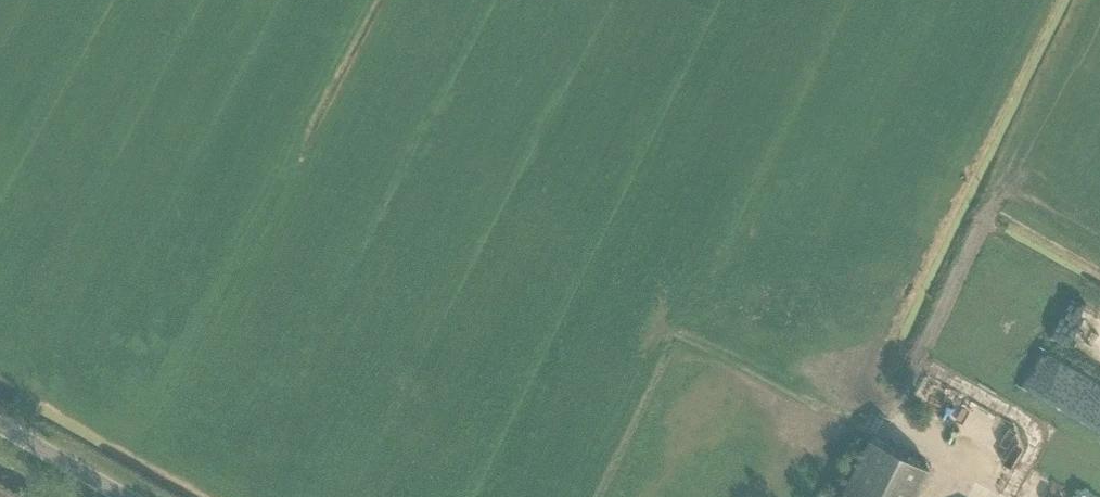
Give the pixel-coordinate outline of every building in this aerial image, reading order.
[(868,440),(840,496),(914,496),(928,470),(868,440)]
